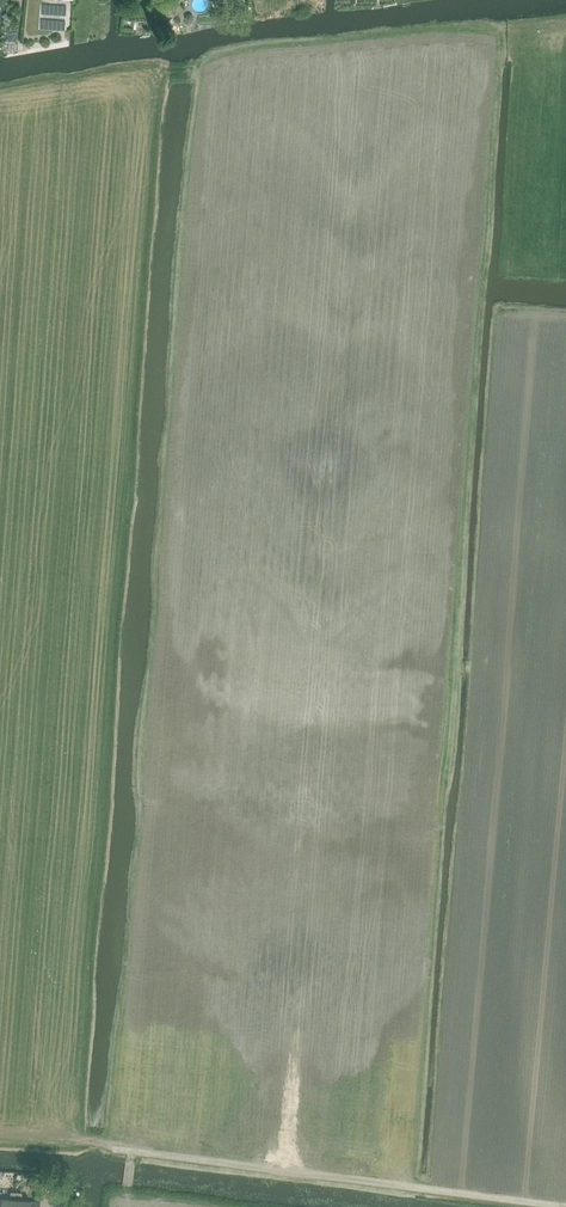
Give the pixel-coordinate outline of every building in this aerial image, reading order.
[(69,10),(59,9),(59,24),(69,24),(69,10)] [(16,1193),(11,1193),(10,1200),(0,1199),(0,1206),(15,1206),(16,1193)] [(15,1206),(39,1206),(40,1202),(30,1202),(30,1201),(21,1201),(21,1193),(16,1193),(15,1206)]
